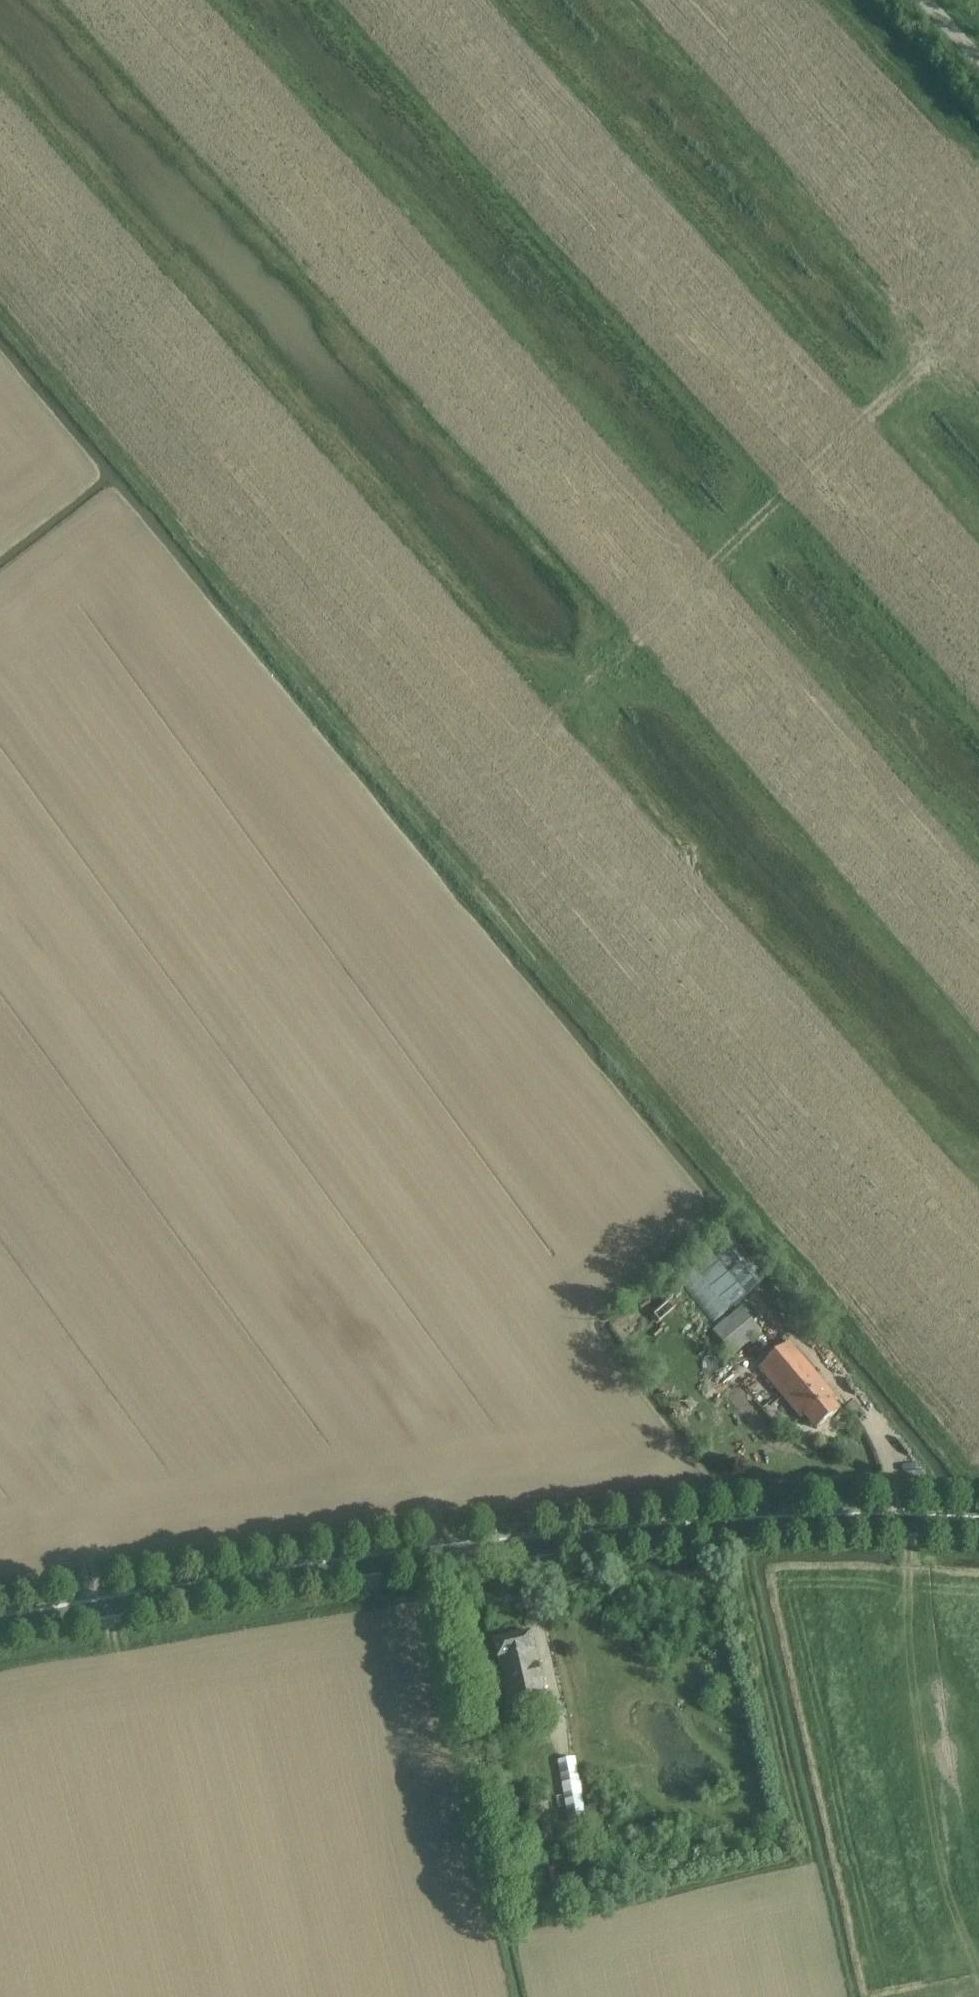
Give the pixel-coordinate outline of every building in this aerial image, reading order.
[(748,1285),(752,1290),(766,1279),(731,1237),(713,1252),(743,1289),(748,1285)] [(741,1307),(712,1331),(733,1356),(762,1332),(741,1307)] [(806,1415),(817,1428),(840,1409),(829,1396),(833,1392),(790,1341),(760,1367),(803,1418),(806,1415)] [(532,1631),(494,1639),(508,1701),(546,1692),(532,1631)] [(587,1821),(575,1757),(556,1761),(569,1824),(587,1821)]
